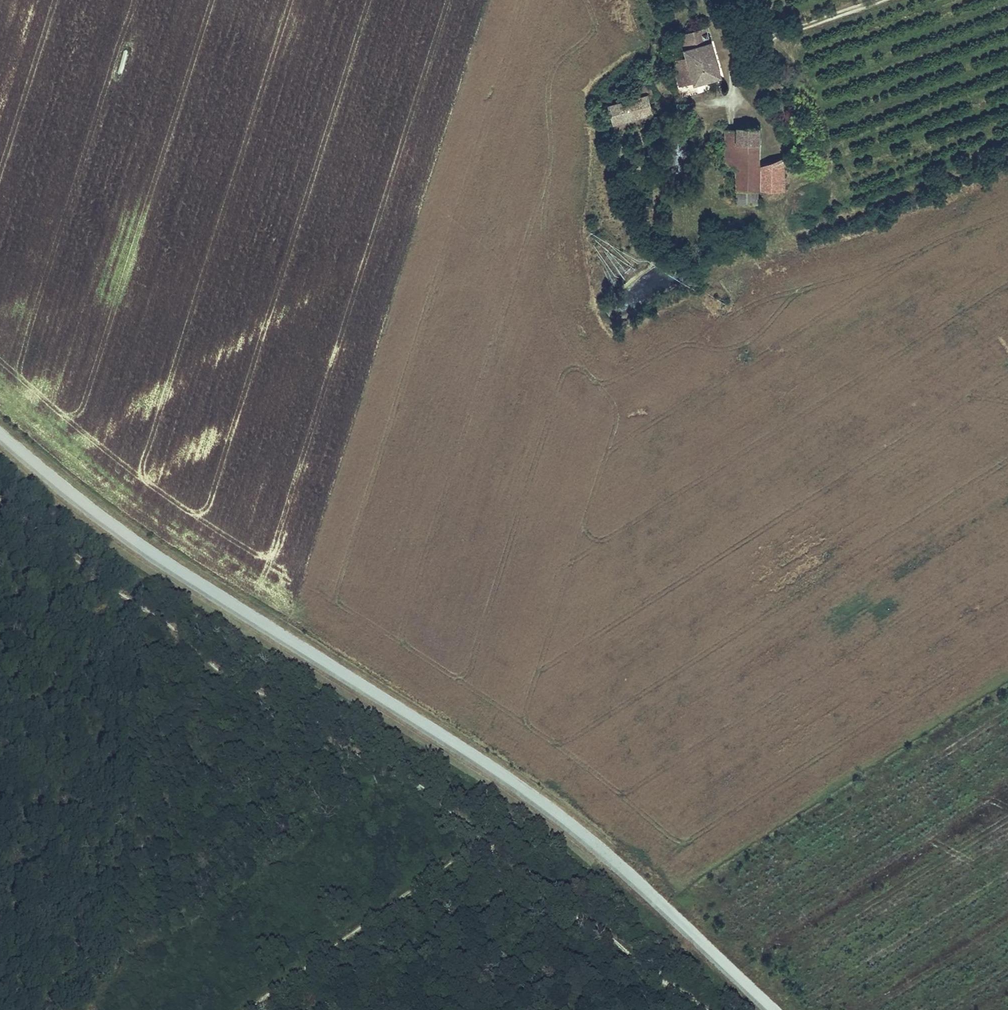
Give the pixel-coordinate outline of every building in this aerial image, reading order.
[(688,58),(673,62),(681,86),(722,74),(707,27),(681,35),(688,58)] [(634,77),(640,96),(645,94),(648,94),(642,74),(634,77)] [(640,96),(620,102),(625,117),(651,109),(645,94),(640,96)] [(625,117),(620,102),(609,105),(613,120),(625,117)] [(760,207),(760,190),(760,176),(784,176),(784,158),(768,163),(766,158),(760,158),(759,126),(742,126),(740,130),(731,128),(732,168),(739,168),(740,191),(740,206),(760,207)] [(760,176),(760,190),(784,189),(784,176),(760,176)] [(793,256),(787,258),(791,267),(797,265),(793,256)]
